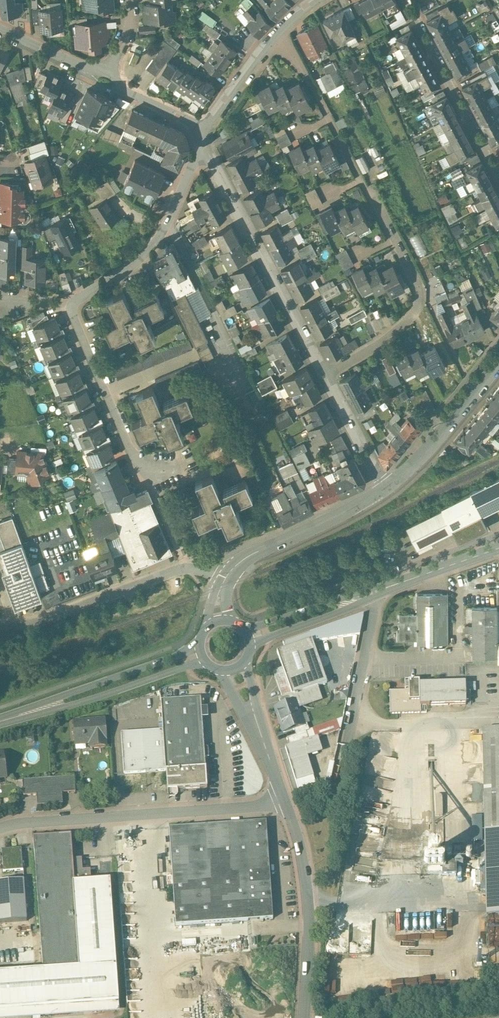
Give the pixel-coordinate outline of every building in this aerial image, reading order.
[(0,4),(1,13),(4,15),(18,14),(22,9),(21,2),(14,3),(14,0),(0,0),(0,1),(0,4)] [(87,7),(99,6),(99,10),(113,9),(112,0),(86,0),(87,7)] [(266,7),(276,18),(290,4),(286,0),(273,0),(272,1),(266,7)] [(358,1),(364,11),(366,15),(378,9),(374,0),(361,0),(358,1)] [(378,9),(381,7),(390,2),(389,0),(374,0),(378,9)] [(381,7),(386,16),(400,9),(395,0),(389,0),(390,2),(381,7)] [(151,3),(146,3),(147,20),(154,20),(155,22),(165,22),(164,17),(171,16),(170,1),(151,3)] [(358,1),(353,4),(358,14),(364,11),(358,1)] [(455,17),(447,3),(438,8),(440,13),(441,13),(446,22),(455,17)] [(253,5),(243,13),(250,21),(259,13),(253,5)] [(42,7),(32,8),(33,24),(40,23),(39,10),(42,10),(42,7)] [(42,10),(39,10),(40,23),(41,30),(47,30),(50,30),(52,28),(62,27),(62,26),(61,8),(42,10)] [(438,8),(426,14),(428,19),(440,13),(438,8)] [(343,11),(324,21),(331,35),(339,31),(350,25),(343,11)] [(250,21),(248,23),(259,36),(270,25),(259,13),(250,21)] [(428,19),(426,21),(431,30),(446,22),(441,13),(440,13),(428,19)] [(86,17),(69,19),(69,25),(77,24),(87,23),(86,17)] [(87,23),(77,24),(78,34),(76,34),(77,46),(90,45),(90,50),(100,49),(99,44),(101,41),(104,41),(104,38),(107,38),(110,32),(110,28),(105,28),(104,22),(87,23)] [(446,22),(431,30),(436,39),(451,31),(446,22)] [(208,31),(218,38),(223,32),(212,24),(208,31)] [(329,53),(315,25),(297,34),(307,55),(317,50),(320,57),(329,53)] [(350,25),(339,31),(343,40),(348,37),(353,48),(359,45),(356,37),(355,38),(353,34),(354,34),(350,25)] [(62,27),(52,28),(50,30),(47,30),(47,34),(51,36),(65,34),(64,26),(62,26),(62,27)] [(410,29),(396,37),(397,38),(401,46),(415,38),(410,29)] [(451,31),(436,39),(441,49),(456,41),(451,31)] [(464,37),(456,41),(461,50),(468,46),(464,37)] [(397,38),(382,46),(386,54),(401,46),(397,38)] [(415,38),(401,46),(406,55),(420,47),(415,38)] [(176,49),(164,40),(155,47),(159,51),(154,59),(153,59),(146,68),(156,75),(167,61),(176,49)] [(236,50),(222,40),(213,51),(227,62),(236,50)] [(456,41),(441,49),(446,58),(461,50),(456,41)] [(420,47),(406,55),(410,64),(425,57),(420,47)] [(461,50),(446,58),(451,67),(466,60),(461,50)] [(227,62),(213,51),(204,64),(218,74),(227,62)] [(139,55),(134,52),(129,63),(135,65),(139,55)] [(201,61),(192,54),(188,58),(198,65),(201,61)] [(493,56),(478,64),(481,70),(496,62),(493,56)] [(425,57),(410,64),(414,71),(415,74),(430,66),(425,57)] [(466,60),(451,67),(456,76),(470,68),(466,60)] [(156,75),(156,76),(165,82),(166,81),(176,67),(167,61),(156,75)] [(332,62),(322,67),(325,73),(326,74),(329,73),(329,72),(336,69),(332,62)] [(410,64),(403,68),(407,76),(414,71),(410,64)] [(176,67),(166,81),(174,87),(175,87),(185,72),(177,65),(176,67)] [(357,65),(343,72),(350,86),(364,79),(357,65)] [(430,66),(415,74),(418,78),(420,83),(435,75),(430,66)] [(30,67),(24,68),(26,79),(26,80),(32,79),(30,67)] [(24,68),(6,74),(10,84),(21,80),(21,81),(26,79),(24,68)] [(389,68),(383,71),(390,85),(396,82),(389,68)] [(336,69),(329,72),(329,73),(335,86),(342,83),(336,69)] [(185,72),(175,87),(174,87),(173,88),(174,91),(179,95),(182,95),(182,94),(184,92),(185,90),(195,76),(186,70),(186,71),(185,72)] [(63,78),(49,71),(41,89),(46,92),(44,96),(52,100),(58,88),(63,78)] [(484,71),(468,80),(469,83),(476,79),(476,80),(486,75),(484,71)] [(326,74),(325,73),(320,76),(327,90),(335,86),(329,73),(326,74)] [(195,76),(185,90),(194,96),(195,95),(204,81),(196,75),(195,76)] [(435,75),(420,83),(425,92),(431,89),(440,85),(435,75)] [(486,75),(476,80),(481,89),(488,85),(491,84),(486,75)] [(418,78),(410,82),(413,87),(420,83),(418,78)] [(467,78),(459,82),(461,87),(469,83),(468,80),(467,78)] [(158,90),(163,85),(156,79),(152,84),(158,90)] [(204,81),(195,95),(204,101),(215,86),(206,79),(204,81)] [(364,79),(350,86),(353,94),(361,90),(363,93),(368,91),(367,88),(368,88),(364,79)] [(469,83),(461,87),(467,97),(481,89),(476,80),(476,79),(469,83)] [(21,80),(10,84),(18,106),(29,102),(21,81),(21,80)] [(299,83),(285,90),(293,104),(297,112),(311,105),(299,83)] [(378,94),(387,91),(384,83),(375,87),(378,94)] [(272,90),(269,85),(258,90),(263,99),(268,110),(279,104),(272,90)] [(285,90),(283,85),(272,90),(279,104),(282,110),(293,104),(285,90)] [(488,85),(481,89),(486,98),(493,94),(488,85)] [(72,94),(58,88),(52,100),(48,110),(62,116),(72,94)] [(120,104),(87,89),(76,114),(82,116),(80,121),(94,127),(96,124),(100,126),(120,104)] [(431,89),(425,92),(421,94),(424,100),(430,97),(434,95),(431,89)] [(481,89),(467,97),(471,106),(486,98),(481,89)] [(434,95),(430,97),(433,102),(445,95),(443,90),(434,95)] [(433,102),(431,103),(436,112),(450,105),(445,95),(433,102)] [(486,98),(471,106),(476,115),(491,107),(486,98)] [(263,99),(258,102),(263,112),(268,110),(263,99)] [(450,105),(436,112),(441,122),(455,114),(450,105)] [(491,107),(476,115),(481,124),(496,117),(491,107)] [(160,139),(166,125),(132,110),(125,126),(137,132),(138,132),(144,134),(145,132),(160,139)] [(264,113),(249,121),(253,129),(268,121),(264,113)] [(455,114),(441,122),(446,131),(460,123),(455,114)] [(338,119),(342,128),(350,125),(346,116),(338,119)] [(481,124),(486,133),(498,127),(498,123),(498,120),(496,117),(481,124)] [(460,123),(446,131),(451,140),(465,132),(460,123)] [(167,125),(166,125),(160,139),(157,144),(156,144),(154,147),(148,144),(148,143),(148,142),(138,138),(134,148),(162,161),(163,160),(178,168),(188,146),(184,133),(168,125),(167,125)] [(284,126),(273,131),(276,136),(286,131),(284,126)] [(486,133),(491,142),(498,138),(498,127),(486,133)] [(122,134),(107,128),(103,138),(117,145),(122,134)] [(247,131),(228,141),(230,144),(225,147),(230,158),(243,151),(254,145),(251,139),(247,131)] [(286,131),(276,136),(279,142),(289,137),(286,131)] [(465,132),(451,140),(456,149),(470,142),(465,132)] [(289,137),(279,142),(281,147),(292,142),(289,137)] [(491,142),(494,148),(498,146),(498,138),(491,142)] [(44,140),(28,146),(30,153),(47,147),(44,140)] [(420,154),(427,152),(423,140),(416,142),(420,154)] [(470,142),(456,149),(461,158),(465,156),(475,151),(470,142)] [(330,143),(316,150),(324,165),(326,170),(340,163),(330,143)] [(254,145),(243,151),(246,157),(258,151),(255,145),(254,145)] [(303,150),(300,145),(289,151),(299,170),(310,165),(303,150)] [(316,150),(314,145),(303,150),(310,165),(313,170),(324,165),(316,150)] [(456,149),(447,154),(452,163),(461,158),(456,149)] [(475,151),(465,156),(467,162),(468,161),(478,156),(475,151)] [(365,154),(357,158),(364,171),(372,167),(365,154)] [(43,156),(26,162),(33,181),(41,178),(43,183),(52,180),(43,156)] [(478,156),(468,161),(471,167),(480,162),(478,156)] [(242,157),(226,166),(233,178),(249,170),(246,164),(242,157)] [(256,158),(246,164),(249,170),(259,164),(256,158)] [(87,165),(81,159),(77,163),(84,169),(87,165)] [(164,174),(135,160),(124,183),(153,196),(164,174)] [(471,167),(466,169),(467,172),(471,178),(485,171),(480,162),(471,167)] [(84,169),(77,163),(72,170),(78,175),(84,169)] [(259,164),(249,170),(252,176),(263,170),(259,164)] [(249,170),(233,178),(239,190),(255,182),(252,176),(249,170)] [(485,171),(471,178),(475,185),(476,188),(490,180),(485,171)] [(467,172),(451,180),(454,187),(462,183),(471,178),(467,172)] [(276,177),(260,185),(264,192),(279,184),(276,177)] [(471,178),(462,183),(466,190),(475,185),(471,178)] [(116,192),(108,180),(101,184),(109,196),(116,192)] [(490,180),(476,188),(481,197),(495,189),(490,180)] [(9,185),(9,182),(0,182),(0,203),(3,203),(2,206),(0,206),(0,219),(2,219),(25,219),(28,216),(28,212),(25,209),(24,209),(25,197),(22,194),(22,189),(21,188),(15,188),(15,186),(9,185)] [(101,184),(96,187),(96,188),(96,199),(93,201),(96,204),(105,198),(106,198),(109,196),(101,184)] [(315,187),(305,192),(307,197),(317,192),(315,187)] [(349,196),(362,193),(361,187),(348,190),(349,196)] [(481,197),(484,204),(486,206),(498,199),(498,196),(495,189),(481,197)] [(260,190),(244,199),(251,212),(267,203),(264,197),(260,190)] [(213,191),(199,198),(203,205),(206,211),(219,204),(213,191)] [(274,192),(264,197),(267,203),(277,198),(274,192)] [(317,192),(307,197),(310,203),(320,198),(317,192)] [(481,197),(474,200),(477,207),(484,204),(481,197)] [(105,198),(96,204),(90,208),(103,227),(118,217),(106,198),(105,198)] [(277,198),(267,203),(270,209),(280,204),(277,198)] [(320,198),(310,203),(312,208),(322,203),(320,198)] [(486,206),(489,212),(491,215),(498,211),(498,199),(486,206)] [(267,203),(251,212),(257,224),(273,216),(270,209),(267,203)] [(219,204),(206,211),(209,217),(212,223),(226,217),(219,204)] [(192,210),(195,216),(206,211),(203,205),(192,210)] [(368,225),(358,205),(348,211),(355,225),(357,230),(368,225)] [(331,206),(320,211),(330,231),(341,225),(334,211),(331,206)] [(345,206),(334,211),(341,225),(344,231),(355,225),(348,211),(345,206)] [(187,215),(178,220),(181,224),(195,216),(192,210),(191,207),(185,211),(187,215)] [(287,207),(275,214),(278,220),(290,213),(287,207)] [(206,211),(195,216),(199,222),(209,217),(206,211)] [(491,215),(496,225),(498,223),(498,211),(491,215)] [(290,213),(278,220),(281,225),(293,219),(290,213)] [(76,228),(70,216),(66,218),(72,230),(76,228)] [(51,225),(56,236),(64,252),(68,251),(69,253),(76,250),(75,247),(79,246),(72,230),(66,218),(51,225)] [(51,224),(42,228),(46,240),(56,236),(51,225),(51,224)] [(277,224),(261,233),(269,248),(286,239),(284,236),(277,224)] [(458,224),(454,226),(454,227),(450,229),(453,235),(460,232),(458,227),(459,227),(458,224)] [(230,225),(216,232),(216,233),(220,241),(225,249),(239,241),(230,225)] [(293,235),(290,228),(287,230),(288,232),(285,233),(284,236),(286,239),(293,235)] [(216,233),(210,237),(214,244),(220,241),(216,233)] [(410,236),(416,256),(427,253),(421,233),(410,236)] [(205,234),(191,241),(196,248),(208,242),(205,234)] [(293,235),(286,239),(288,244),(290,243),(293,242),(294,244),(297,242),(293,235)] [(0,237),(0,273),(9,273),(9,269),(14,270),(15,238),(0,237)] [(286,239),(269,248),(278,263),(294,255),(288,244),(286,239)] [(239,241),(225,249),(229,256),(233,264),(247,257),(239,241)] [(173,243),(163,248),(167,255),(154,262),(161,276),(174,269),(178,277),(187,272),(173,243)] [(31,247),(21,246),(21,268),(27,269),(27,259),(31,259),(31,247)] [(212,247),(201,252),(204,259),(215,255),(212,247)] [(313,248),(299,255),(303,262),(316,255),(313,248)] [(346,248),(336,253),(338,258),(348,253),(346,248)] [(348,253),(338,258),(341,264),(351,259),(348,253)] [(229,256),(222,260),(226,267),(233,264),(229,256)] [(31,259),(27,259),(27,269),(27,282),(44,282),(45,259),(31,259)] [(351,259),(341,264),(344,269),(354,264),(351,259)] [(297,262),(281,270),(289,284),(305,276),(303,272),(297,262)] [(376,267),(373,268),(370,263),(363,267),(373,287),(375,292),(386,286),(376,267)] [(392,264),(386,267),(384,263),(376,267),(386,286),(390,294),(404,287),(392,264)] [(251,264),(237,271),(241,280),(244,285),(259,278),(251,264)] [(309,266),(307,267),(308,269),(304,270),(303,272),(305,276),(312,272),(309,266)] [(363,267),(352,272),(361,292),(373,287),(363,267)] [(178,277),(174,269),(161,276),(172,299),(184,293),(195,288),(187,272),(178,277)] [(65,271),(58,274),(65,293),(72,291),(65,271)] [(237,271),(229,275),(234,283),(241,280),(237,271)] [(312,272),(305,276),(307,280),(310,281),(313,279),(314,281),(316,280),(312,272)] [(222,275),(205,283),(209,290),(225,281),(222,275)] [(305,276),(289,284),(297,299),(313,291),(307,280),(305,276)] [(259,278),(244,285),(247,291),(251,299),(266,291),(259,278)] [(335,278),(320,286),(327,299),(342,291),(335,278)] [(340,283),(342,289),(351,285),(349,280),(340,283)] [(471,285),(461,289),(466,301),(469,300),(474,309),(481,306),(471,285)] [(156,293),(130,305),(123,289),(113,293),(117,301),(110,304),(116,319),(104,325),(108,335),(115,331),(118,338),(134,331),(140,344),(149,340),(146,332),(153,330),(147,317),(157,313),(153,306),(160,302),(156,293)] [(455,289),(446,293),(448,298),(457,294),(455,289)] [(247,291),(240,295),(244,303),(251,299),(247,291)] [(445,292),(434,296),(436,302),(441,301),(447,298),(445,292)] [(207,339),(184,293),(172,299),(195,345),(205,340),(207,339)] [(448,298),(451,303),(460,299),(457,294),(448,298)] [(227,308),(221,297),(214,300),(223,318),(237,311),(234,304),(227,308)] [(269,298),(255,306),(255,307),(259,314),(262,320),(277,313),(269,298)] [(447,298),(441,301),(443,307),(451,303),(448,298),(447,298)] [(317,299),(301,307),(309,322),(324,313),(322,309),(317,299)] [(466,301),(461,304),(467,317),(459,321),(467,338),(483,330),(474,309),(469,300),(466,301)] [(329,303),(325,304),(326,306),(323,307),(322,309),(324,313),(332,309),(329,303)] [(490,315),(498,323),(498,303),(490,315)] [(255,307),(248,310),(252,318),(259,314),(255,307)] [(452,324),(444,308),(437,312),(444,328),(452,324)] [(332,309),(324,313),(327,318),(329,318),(332,316),(333,318),(336,316),(332,309)] [(364,310),(348,318),(351,323),(367,314),(364,310)] [(391,322),(386,312),(380,315),(386,325),(391,322)] [(277,313),(262,320),(265,326),(270,334),(284,326),(277,313)] [(324,313),(309,322),(317,337),(332,329),(327,318),(324,313)] [(47,314),(29,321),(32,328),(34,327),(33,326),(49,319),(47,314)] [(380,315),(375,317),(380,328),(386,325),(380,315)] [(49,319),(33,326),(34,327),(39,339),(60,329),(55,317),(49,319)] [(375,317),(370,320),(375,330),(380,328),(375,317)] [(370,320),(364,323),(369,333),(375,330),(370,320)] [(444,328),(452,345),(467,338),(459,321),(452,324),(444,328)] [(239,342),(245,338),(237,324),(230,328),(239,342)] [(265,326),(258,329),(262,337),(270,334),(265,326)] [(39,339),(37,340),(39,346),(41,345),(41,344),(63,335),(63,336),(66,335),(63,328),(39,339)] [(288,333),(273,341),(277,348),(281,355),(295,347),(288,333)] [(63,335),(41,344),(41,345),(46,357),(68,347),(63,336),(63,335)] [(336,336),(321,344),(329,360),(345,351),(342,347),(336,336)] [(187,337),(113,368),(117,379),(192,348),(187,337)] [(205,340),(195,345),(200,356),(210,351),(205,340)] [(273,341),(266,344),(270,352),(277,348),(273,341)] [(240,347),(243,352),(248,350),(250,354),(256,351),(251,342),(240,347)] [(349,342),(343,345),(344,346),(342,347),(345,351),(352,347),(349,342)] [(46,357),(44,358),(47,364),(49,363),(49,362),(70,353),(71,354),(73,352),(71,346),(46,357)] [(295,347),(281,355),(283,360),(287,367),(302,360),(295,347)] [(434,347),(421,354),(428,368),(431,373),(444,367),(434,347)] [(407,354),(404,349),(394,354),(404,374),(414,368),(407,354)] [(421,354),(418,349),(407,354),(414,368),(417,374),(428,368),(421,354)] [(210,351),(200,356),(203,362),(213,357),(210,351)] [(70,353),(49,362),(49,363),(54,374),(75,365),(71,354),(70,353)] [(395,370),(388,355),(381,358),(389,374),(395,370)] [(283,360),(276,363),(280,371),(287,367),(283,360)] [(197,361),(154,379),(158,389),(201,371),(197,361)] [(54,374),(52,375),(54,382),(56,381),(56,380),(78,371),(78,372),(81,370),(78,364),(54,374)] [(306,367),(284,378),(291,393),(299,389),(313,382),(306,367)] [(78,371),(56,380),(56,381),(61,393),(83,383),(78,372),(78,371)] [(356,373),(340,381),(348,396),(364,388),(362,384),(356,373)] [(258,380),(263,393),(279,386),(274,374),(258,380)] [(369,378),(363,382),(364,383),(362,384),(364,388),(371,384),(369,378)] [(83,383),(61,393),(59,393),(62,399),(64,398),(85,389),(86,389),(88,388),(86,382),(83,383)] [(313,382),(299,389),(301,394),(305,402),(320,394),(313,382)] [(159,403),(152,386),(143,390),(146,397),(139,401),(145,415),(132,421),(136,430),(143,427),(146,434),(161,427),(167,441),(177,437),(174,430),(180,427),(175,416),(186,411),(183,404),(190,401),(186,392),(159,403)] [(490,398),(498,405),(498,387),(490,398)] [(364,388),(348,396),(356,411),(372,403),(364,388)] [(85,389),(64,398),(69,410),(69,411),(91,401),(86,389),(85,389)] [(425,389),(420,391),(425,402),(430,399),(425,389)] [(425,402),(420,391),(414,394),(420,405),(425,402)] [(64,398),(62,399),(59,393),(56,395),(58,401),(63,413),(67,412),(66,411),(69,410),(64,398)] [(301,394),(294,397),(298,406),(305,402),(301,394)] [(414,394),(409,397),(415,407),(420,405),(414,394)] [(490,398),(481,409),(495,420),(498,415),(498,405),(490,398)] [(91,401),(69,411),(69,410),(66,411),(67,412),(69,417),(72,416),(93,407),(94,408),(96,406),(93,400),(91,401)] [(324,401),(309,409),(314,417),(317,423),(332,416),(324,401)] [(93,407),(72,416),(77,428),(98,419),(94,408),(93,407)] [(289,408),(275,416),(282,429),(297,421),(289,408)] [(309,409),(302,413),(306,421),(314,417),(309,409)] [(495,420),(481,409),(472,420),(486,431),(495,420)] [(332,416),(317,423),(319,428),(324,436),(324,437),(338,430),(332,416)] [(369,428),(376,424),(373,417),(365,421),(369,428)] [(77,428),(75,429),(77,435),(79,434),(101,425),(104,424),(101,418),(77,428)] [(419,428),(408,418),(402,426),(399,429),(410,439),(419,428)] [(402,426),(396,420),(392,424),(399,429),(402,426)] [(486,431),(472,420),(463,430),(477,442),(486,431)] [(399,429),(392,424),(389,428),(395,434),(399,429)] [(101,425),(79,434),(84,446),(106,437),(101,425)] [(319,428),(312,431),(316,440),(324,436),(319,428)] [(410,439),(399,429),(395,434),(390,440),(401,450),(410,439)] [(463,430),(462,429),(453,441),(468,453),(477,442),(463,430)] [(342,435),(331,440),(334,445),(345,440),(342,435)] [(84,446),(82,447),(85,454),(87,453),(87,452),(108,443),(109,444),(112,442),(109,436),(84,446)] [(345,440),(334,445),(334,446),(337,452),(343,449),(348,447),(345,440)] [(387,444),(384,442),(375,447),(385,465),(389,466),(401,450),(390,440),(387,444)] [(108,443),(87,452),(87,453),(92,464),(108,457),(114,455),(109,444),(108,443)] [(337,452),(334,446),(329,448),(332,453),(331,453),(333,457),(338,454),(337,452)] [(343,449),(337,452),(338,454),(340,459),(346,456),(343,449)] [(304,450),(292,456),(295,462),(307,456),(304,450)] [(30,452),(18,451),(17,459),(16,471),(17,471),(27,472),(31,482),(41,478),(40,477),(49,473),(42,453),(30,452)] [(338,454),(333,457),(337,466),(342,464),(340,459),(338,454)] [(307,456),(295,462),(298,468),(310,462),(307,456)] [(92,464),(90,465),(92,472),(95,470),(111,463),(108,457),(92,464)] [(17,459),(8,458),(7,472),(17,473),(17,471),(16,471),(17,459)] [(348,461),(342,464),(354,489),(364,485),(366,480),(354,458),(348,461)] [(111,463),(95,470),(102,487),(124,478),(116,460),(111,463)] [(292,462),(278,468),(284,478),(297,472),(292,462)] [(354,489),(342,464),(337,466),(338,469),(342,476),(334,480),(335,481),(341,494),(341,495),(354,489)] [(338,469),(331,472),(334,480),(342,476),(338,469)] [(245,480),(218,491),(211,474),(202,478),(205,486),(198,489),(204,504),(191,509),(195,519),(203,515),(206,522),(221,515),(227,529),(237,525),(233,518),(240,515),(235,503),(245,499),(242,491),(249,488),(245,480)] [(328,484),(323,474),(318,476),(323,486),(328,484)] [(323,486),(318,476),(313,479),(317,488),(323,486)] [(470,492),(471,492),(481,513),(498,504),(498,477),(470,492)] [(135,486),(129,484),(126,485),(124,478),(102,487),(110,508),(127,501),(131,510),(149,502),(144,490),(135,494),(133,490),(135,486)] [(328,484),(323,486),(329,500),(341,494),(335,481),(328,484)] [(289,484),(282,488),(284,493),(287,498),(294,494),(289,484)] [(317,488),(309,492),(316,505),(329,500),(323,486),(317,488)] [(69,498),(78,495),(75,488),(66,491),(69,498)] [(471,492),(441,507),(442,508),(452,529),(452,528),(481,514),(481,513),(471,492)] [(284,493),(277,496),(279,502),(287,498),(284,493)] [(294,494),(287,498),(290,505),(298,501),(294,494)] [(268,495),(262,498),(267,508),(273,506),(270,500),(268,495)] [(279,502),(277,496),(270,500),(273,506),(276,513),(283,509),(279,502)] [(287,498),(279,502),(283,509),(290,505),(287,498)] [(298,501),(290,505),(298,519),(312,512),(305,498),(298,501)] [(149,502),(131,510),(127,501),(110,508),(109,509),(119,534),(131,565),(169,549),(149,502)] [(283,509),(276,513),(284,527),(298,519),(290,505),(283,509)] [(442,508),(406,526),(417,548),(425,544),(453,530),(452,528),(452,529),(442,508)] [(93,519),(89,520),(98,543),(100,542),(106,540),(119,534),(110,512),(93,519)] [(22,542),(12,517),(0,521),(0,534),(5,548),(22,542)] [(106,540),(100,542),(103,551),(109,548),(106,540)] [(22,542),(5,548),(0,550),(0,554),(6,570),(2,572),(15,608),(42,598),(22,542)] [(425,544),(417,548),(419,552),(427,548),(425,544)] [(103,551),(86,557),(93,576),(117,566),(110,548),(109,548),(103,551)] [(448,594),(417,594),(417,614),(416,640),(416,644),(441,644),(441,614),(448,614),(448,594)] [(497,607),(472,607),(471,656),(497,656),(497,643),(497,610),(497,607)] [(308,633),(311,640),(349,635),(346,649),(356,651),(364,613),(308,633)] [(417,614),(398,614),(398,631),(403,631),(404,640),(416,640),(417,614)] [(308,633),(283,642),(285,649),(276,652),(282,669),(273,672),(281,698),(278,699),(281,706),(294,701),(296,706),(321,698),(317,686),(326,683),(311,640),(308,633)] [(465,684),(419,685),(418,682),(404,683),(404,691),(389,692),(389,714),(420,713),(420,706),(465,705),(465,684)] [(200,699),(161,701),(163,731),(166,772),(167,791),(207,788),(200,699)] [(281,706),(275,708),(283,733),(293,729),(301,726),(303,725),(302,725),(301,725),(298,717),(300,717),(296,706),(294,701),(281,706)] [(308,731),(305,732),(308,740),(289,746),(285,748),(299,794),(328,792),(342,719),(308,731)] [(104,722),(74,725),(75,743),(91,742),(91,748),(106,747),(104,722)] [(303,725),(301,726),(293,729),(295,736),(305,732),(308,731),(306,724),(303,725)] [(163,731),(121,734),(124,775),(166,772),(163,731)] [(482,731),(484,833),(498,833),(498,731),(482,731)] [(295,736),(286,739),(289,746),(308,740),(305,732),(295,736)] [(74,778),(49,779),(50,795),(62,794),(75,793),(74,778)] [(49,779),(22,781),(24,797),(37,796),(50,795),(49,779)] [(62,794),(50,795),(50,805),(63,805),(62,794)] [(50,795),(37,796),(37,806),(50,805),(50,795)] [(266,823),(169,829),(175,926),(272,920),(266,823)] [(484,833),(485,903),(498,903),(498,833),(484,833)] [(71,836),(33,839),(34,851),(72,849),(71,836)] [(34,851),(43,971),(0,974),(0,1011),(94,1004),(94,1010),(107,1009),(107,1003),(119,1002),(110,882),(91,883),(90,871),(82,872),(82,859),(73,860),(72,849),(34,851)] [(3,872),(23,871),(22,849),(2,850),(3,872)] [(436,864),(437,863),(439,861),(439,859),(439,857),(438,855),(437,853),(435,852),(432,852),(430,852),(429,853),(427,855),(426,857),(426,859),(427,861),(428,863),(429,864),(431,865),(433,865),(436,864)] [(0,883),(0,924),(27,922),(24,881),(0,883)] [(481,919),(480,943),(488,943),(488,919),(481,919)] [(333,966),(346,966),(346,955),(332,955),(333,966)] [(329,966),(329,993),(338,993),(338,967),(329,966)]
